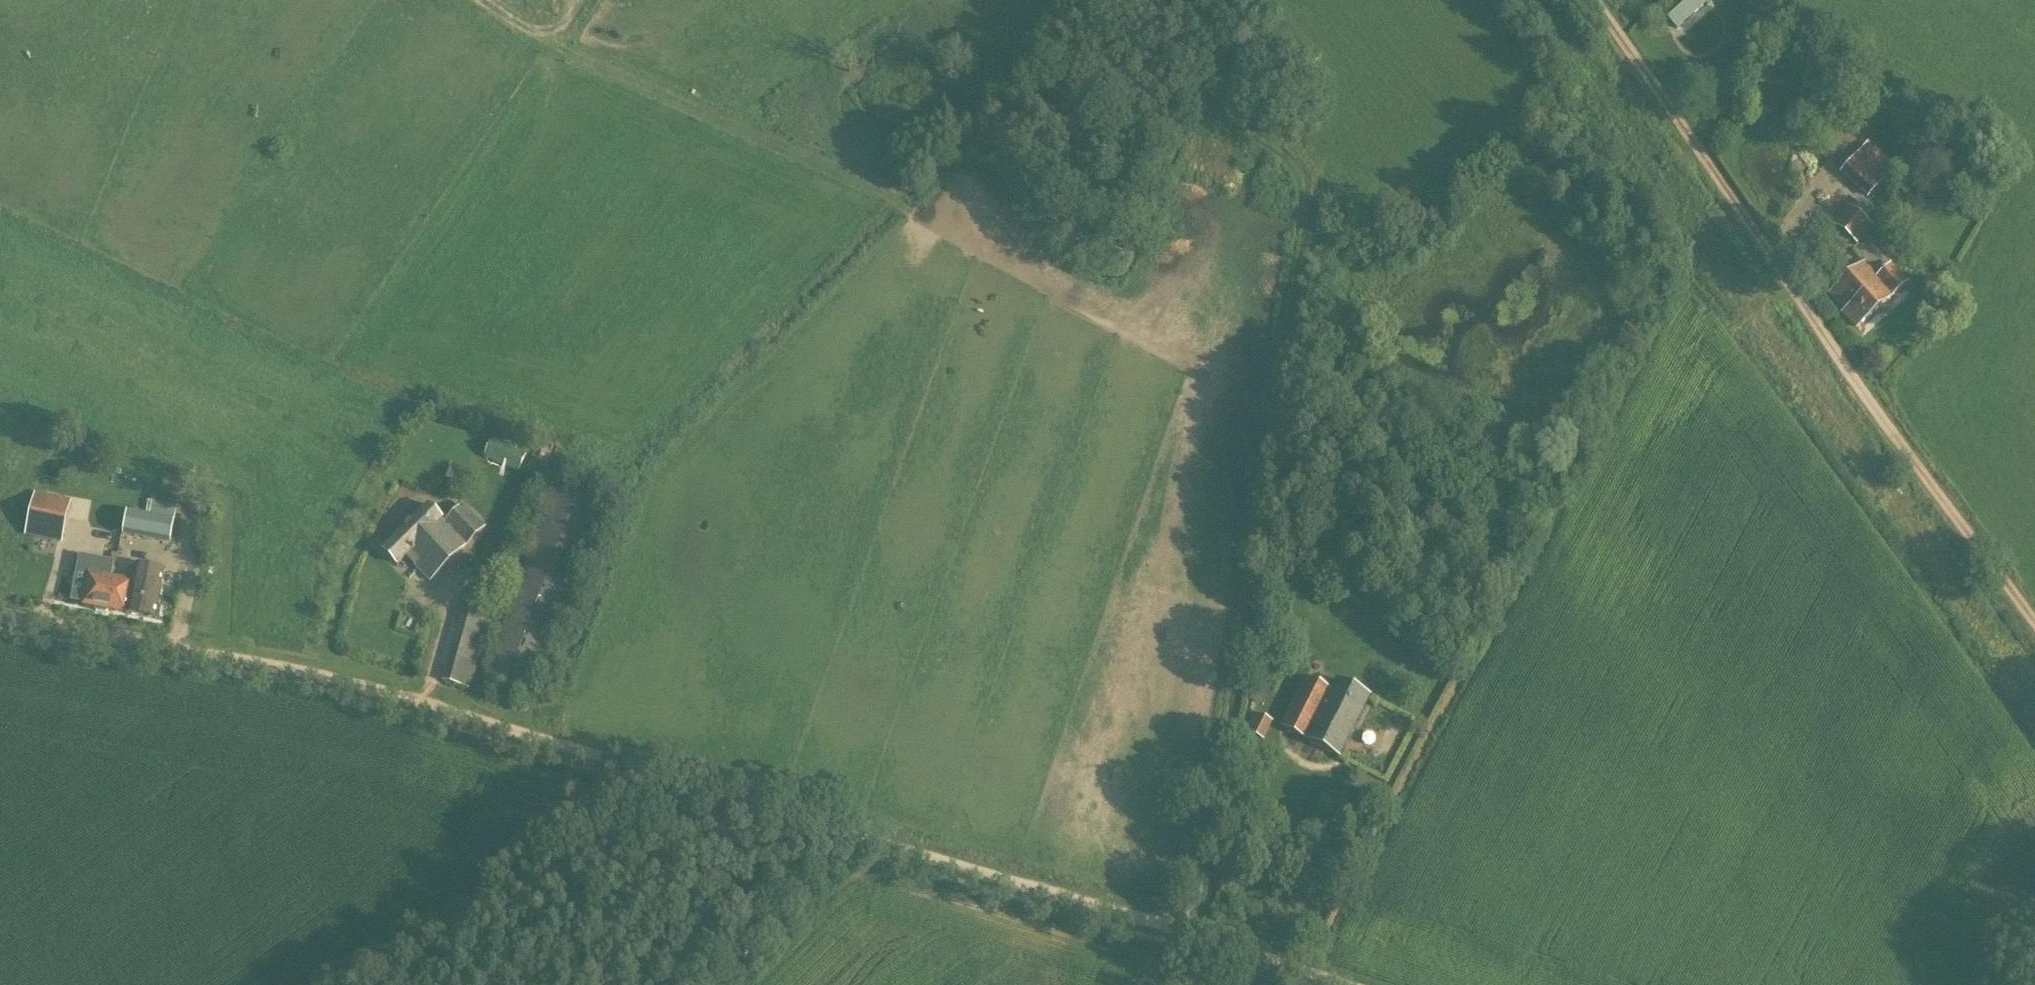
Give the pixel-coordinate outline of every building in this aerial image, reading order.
[(1676,30),(1701,9),(1693,0),(1689,0),(1668,18),(1676,30)] [(1869,142),(1840,174),(1866,198),(1895,166),(1869,142)] [(1831,222),(1858,244),(1873,226),(1846,203),(1831,222)] [(1864,264),(1830,293),(1845,310),(1842,312),(1856,328),(1893,296),(1892,295),(1906,283),(1890,265),(1876,278),(1864,264)] [(484,458),(517,473),(526,453),(493,438),(484,458)] [(602,507),(552,493),(484,679),(532,696),(602,507)] [(26,534),(60,541),(69,502),(35,495),(26,534)] [(127,512),(122,535),(171,544),(177,505),(152,501),(149,516),(127,512)] [(396,565),(406,556),(430,581),(484,529),(462,506),(444,523),(428,507),(382,551),(396,565)] [(107,611),(122,614),(128,581),(110,578),(113,562),(80,556),(76,573),(84,574),(88,575),(82,605),(82,606),(93,608),(95,612),(105,614),(107,611)] [(128,581),(122,614),(155,620),(161,587),(164,569),(135,563),(132,582),(128,581)] [(500,581),(480,576),(477,588),(497,593),(500,581)] [(465,600),(441,681),(468,689),(491,607),(465,600)] [(1331,692),(1306,679),(1281,727),(1338,756),(1368,697),(1337,681),(1331,692)] [(1247,698),(1262,705),(1269,689),(1254,682),(1247,698)] [(1253,711),(1245,729),(1264,739),(1273,721),(1271,720),(1274,715),(1262,708),(1258,713),(1253,711)]
